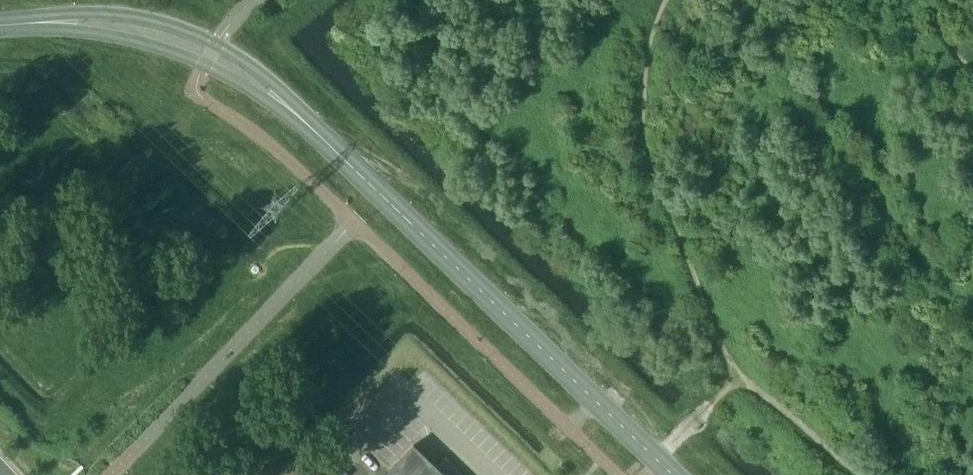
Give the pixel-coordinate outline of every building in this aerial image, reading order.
[(414,445),(384,474),(445,474),(414,445)]
